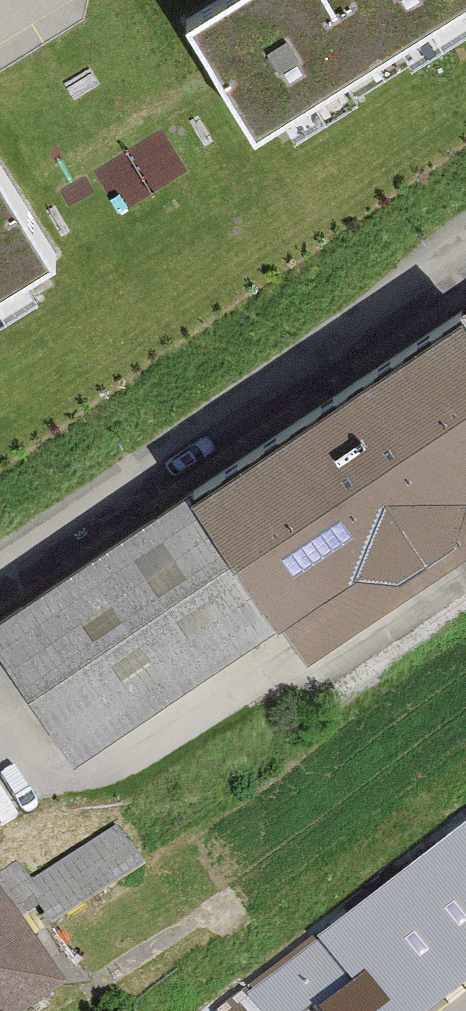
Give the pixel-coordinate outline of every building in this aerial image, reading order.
[(187,14),(257,132),(463,0),(211,0),(187,14)] [(0,162),(0,287),(54,254),(0,162)] [(460,312),(194,492),(282,621),(352,573),(394,578),(455,540),(464,498),(465,497),(465,321),(460,312)] [(194,492),(0,623),(0,649),(76,760),(282,621),(194,492)] [(116,826),(35,881),(62,922),(144,867),(116,826)] [(248,1000),(256,1010),(311,1010),(345,985),(365,1010),(443,1010),(465,993),(465,833),(248,1000)] [(65,991),(0,896),(0,1010),(35,1010),(65,991)]
